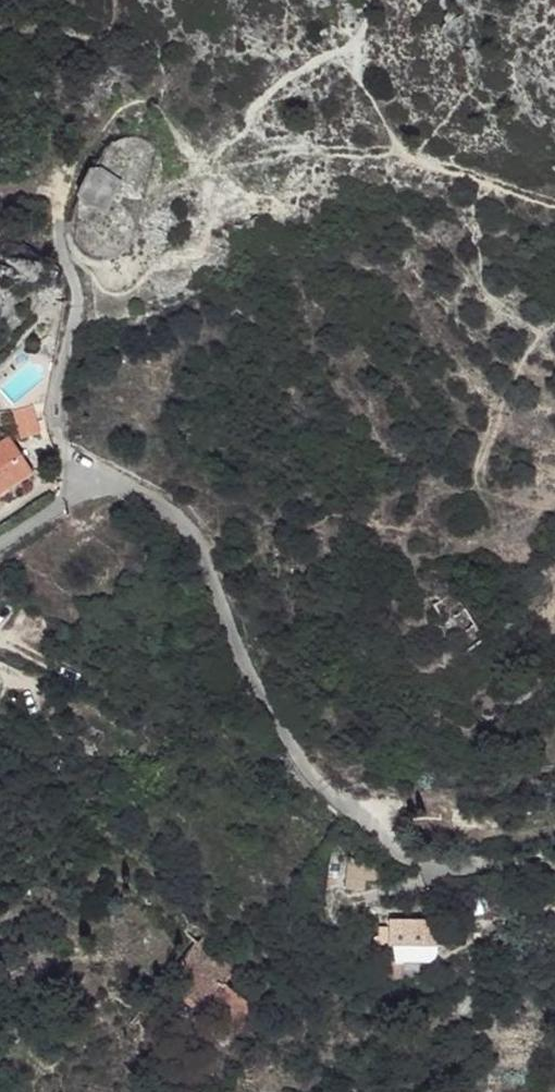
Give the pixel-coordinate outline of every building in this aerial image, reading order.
[(34,408),(12,413),(19,442),(42,436),(34,408)] [(8,440),(0,445),(0,494),(30,476),(8,440)] [(374,859),(354,856),(348,874),(372,873),(374,859)] [(241,951),(199,925),(176,962),(196,974),(214,985),(207,996),(202,1003),(236,1024),(262,985),(231,965),(241,951)] [(429,959),(388,963),(390,975),(380,976),(382,989),(439,985),(437,971),(429,972),(429,959)] [(214,985),(196,974),(190,984),(207,996),(214,985)]
